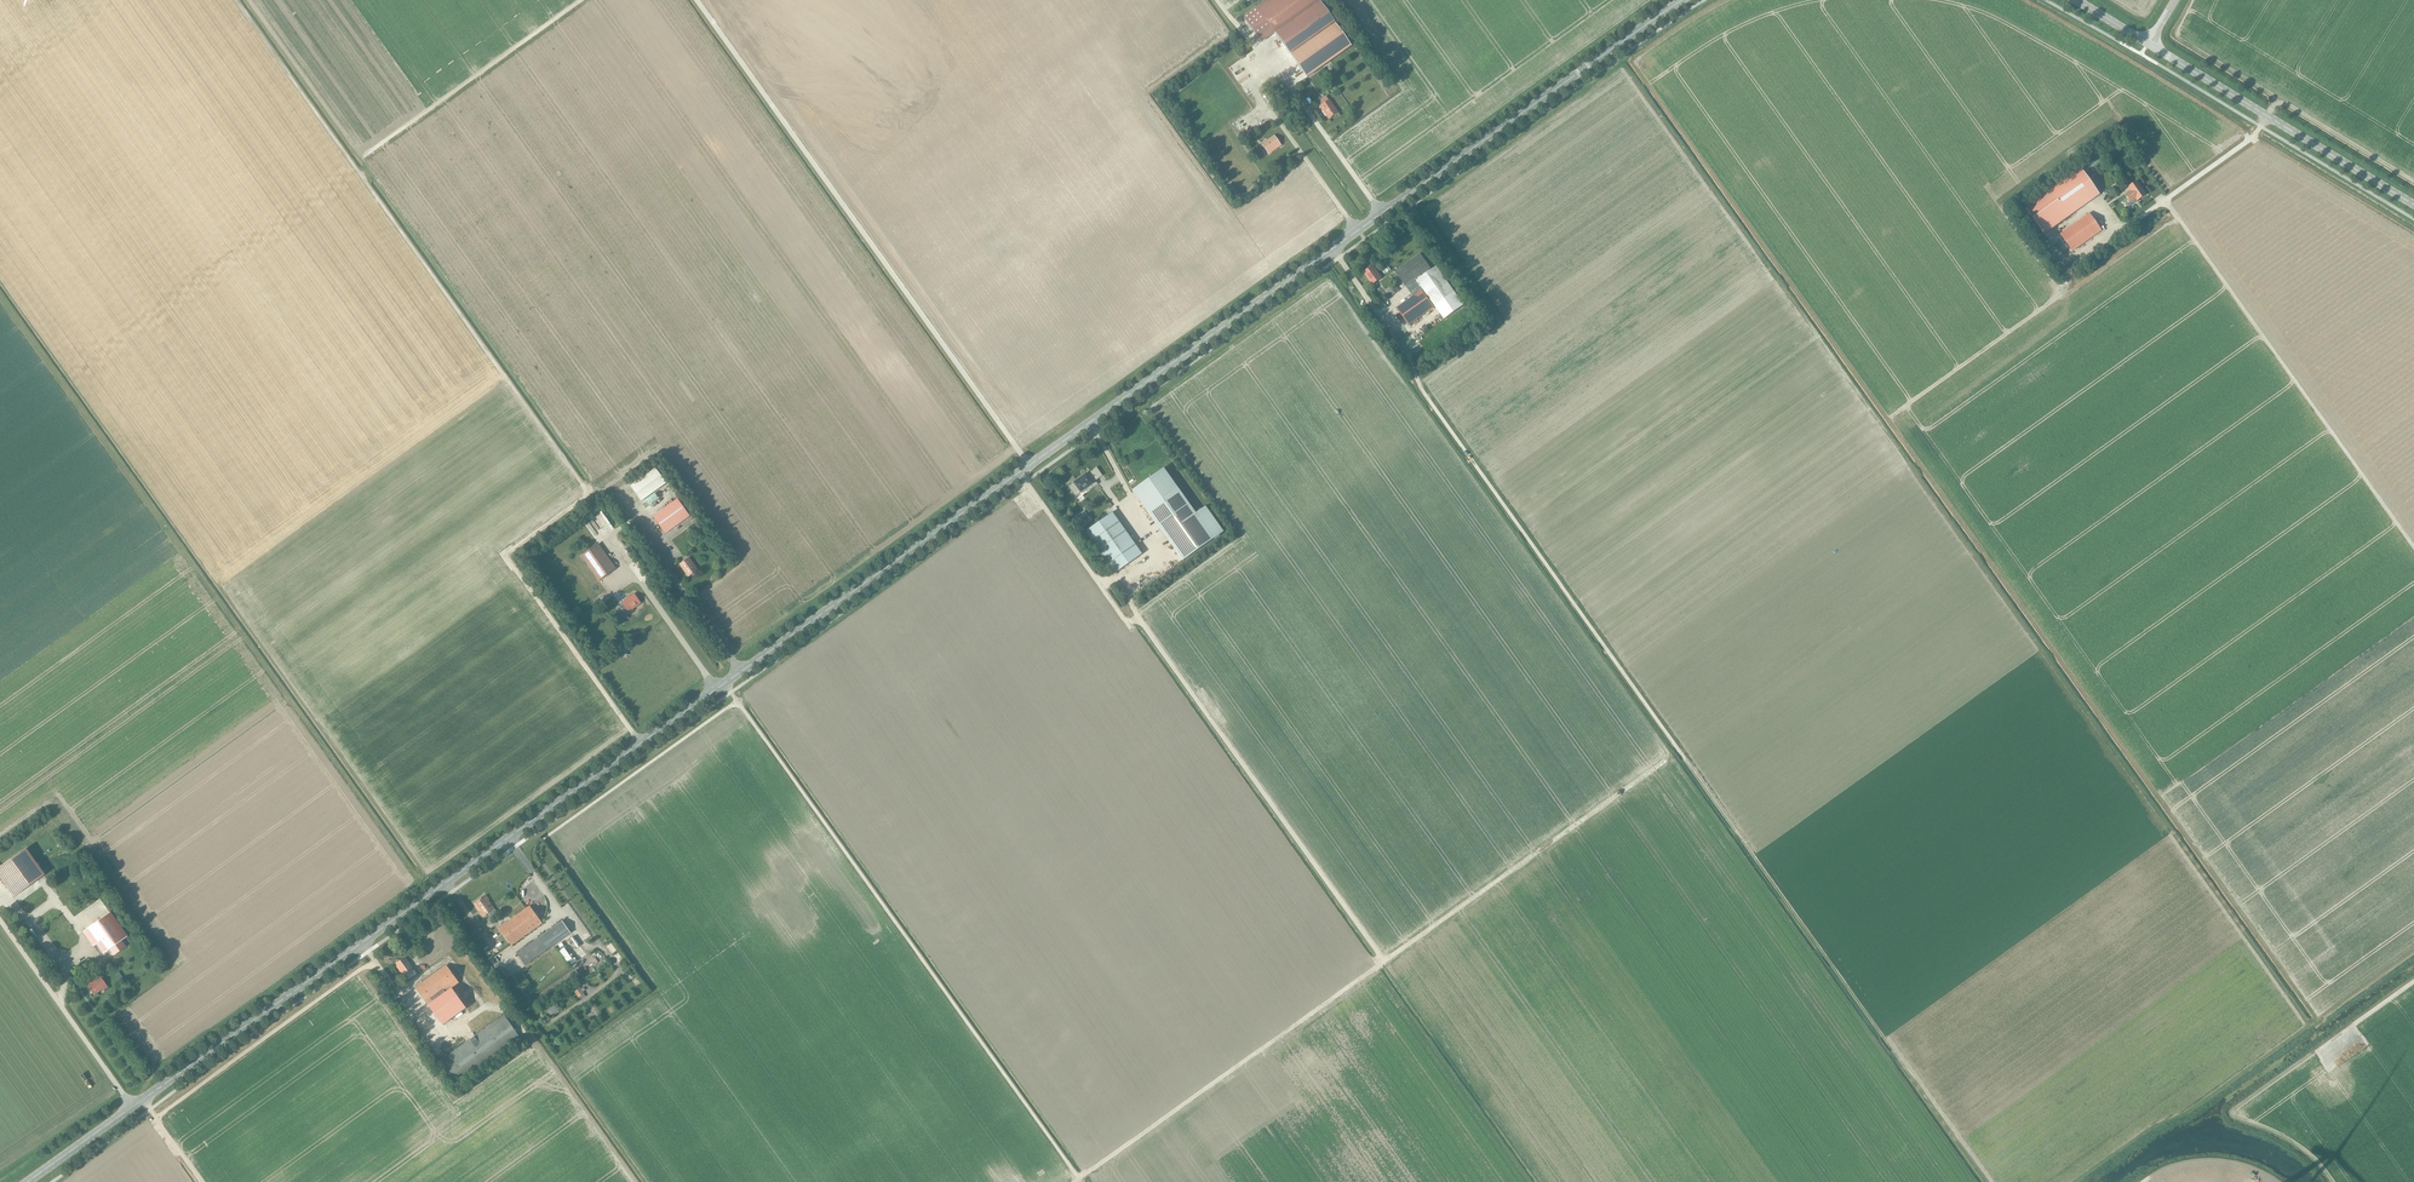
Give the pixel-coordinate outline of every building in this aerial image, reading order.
[(1318,0),(1267,0),(1256,8),(1273,32),(1318,0)] [(1333,21),(1329,15),(1331,13),(1326,7),(1324,8),(1318,0),(1273,32),(1289,53),(1333,21)] [(1351,46),(1333,21),(1289,53),(1306,78),(1351,46)] [(1323,104),(1320,106),(1328,119),(1338,112),(1329,100),(1328,101),(1325,97),(1320,100),(1323,104)] [(1268,154),(1281,145),(1274,136),(1262,144),(1268,154)] [(2081,168),(2025,207),(2044,234),(2099,195),(2081,168)] [(2125,195),(2130,202),(2136,198),(2137,200),(2146,195),(2136,181),(2128,187),(2131,191),(2125,195)] [(2072,251),(2101,230),(2089,214),(2060,234),(2072,251)] [(1406,286),(1416,279),(1417,280),(1421,277),(1420,276),(1430,268),(1420,254),(1395,271),(1406,286)] [(1372,284),(1382,278),(1373,266),(1364,272),(1372,284)] [(1436,266),(1421,277),(1417,280),(1435,306),(1455,292),(1445,279),(1447,277),(1444,273),(1442,274),(1436,266)] [(1410,289),(1412,293),(1420,288),(1418,284),(1410,289)] [(1391,297),(1398,292),(1394,286),(1387,291),(1391,297)] [(1409,325),(1433,307),(1421,290),(1397,308),(1409,325)] [(1435,306),(1444,319),(1464,305),(1455,292),(1435,306)] [(631,486),(642,501),(667,483),(656,468),(631,486)] [(1069,487),(1075,496),(1080,493),(1081,494),(1086,490),(1085,489),(1093,484),(1092,482),(1102,476),(1097,469),(1087,475),(1086,474),(1074,482),(1075,483),(1069,487)] [(1134,491),(1183,560),(1223,532),(1205,507),(1195,514),(1164,470),(1134,491)] [(678,499),(653,517),(665,534),(690,516),(678,499)] [(1115,574),(1142,554),(1112,512),(1085,532),(1115,574)] [(541,574),(601,532),(590,517),(531,560),(541,574)] [(599,581),(616,569),(598,544),(581,556),(599,581)] [(688,577),(697,570),(689,558),(680,564),(688,577)] [(620,594),(628,589),(626,585),(618,591),(620,594)] [(622,603),(623,604),(620,607),(627,615),(633,611),(632,609),(641,603),(634,594),(622,603)] [(44,874),(25,847),(0,865),(0,880),(12,897),(44,874)] [(483,917),(494,909),(488,900),(487,901),(484,897),(475,903),(481,911),(480,912),(483,917)] [(511,945),(542,924),(530,906),(499,928),(511,945)] [(67,954),(84,941),(63,913),(59,916),(46,926),(67,954)] [(111,922),(108,923),(110,927),(116,923),(114,918),(110,920),(111,922)] [(96,945),(103,954),(127,937),(127,936),(115,945),(98,921),(82,932),(93,947),(96,945)] [(526,966),(547,950),(571,933),(562,921),(517,953),(526,966)] [(405,976),(414,970),(405,958),(396,964),(405,976)] [(446,965),(416,987),(428,1005),(452,988),(459,983),(446,965)] [(103,990),(107,987),(100,976),(91,983),(91,984),(88,987),(89,989),(90,990),(94,995),(102,989),(103,990)] [(465,1007),(452,988),(428,1005),(442,1024),(465,1007)] [(583,990),(578,993),(582,1000),(587,996),(583,990)] [(504,1015),(452,1052),(440,1061),(456,1083),(520,1037),(504,1015)] [(467,1026),(463,1029),(468,1035),(472,1032),(467,1026)]
